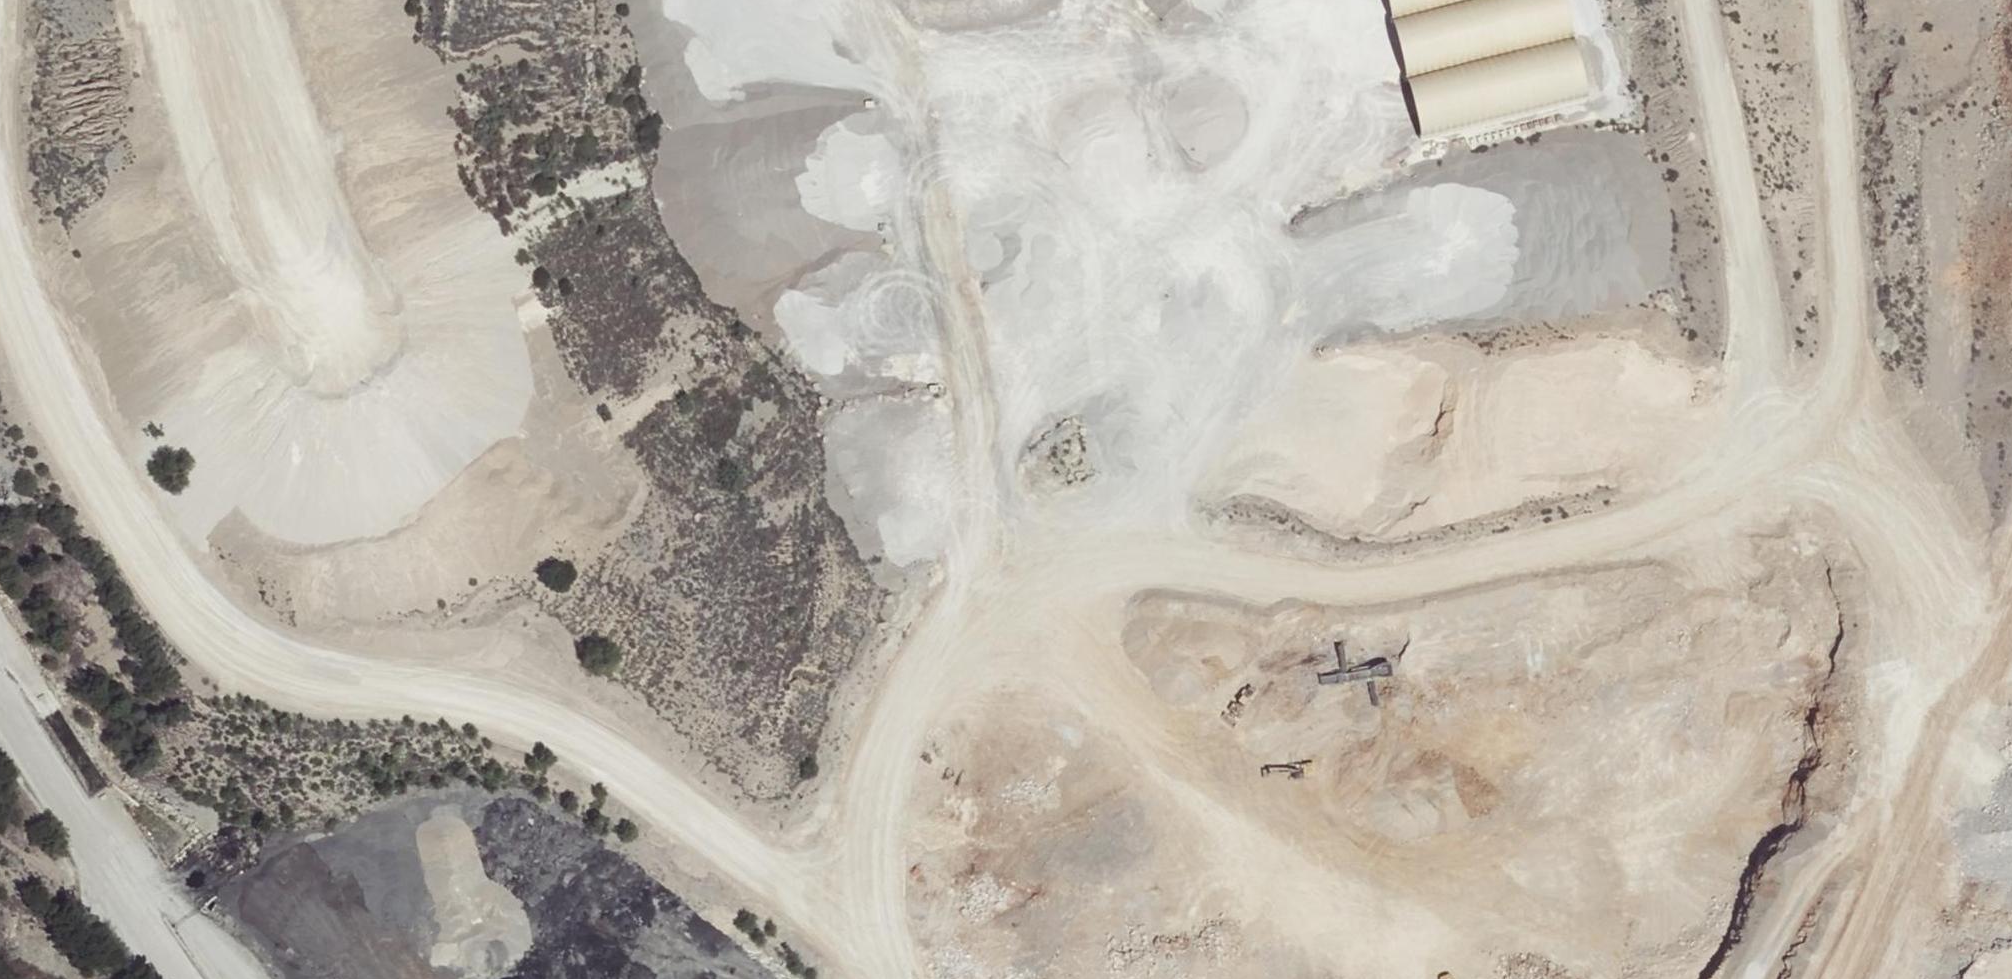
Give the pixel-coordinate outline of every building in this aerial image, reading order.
[(1422,142),(1591,99),(1565,0),(1385,0),(1422,142)]
